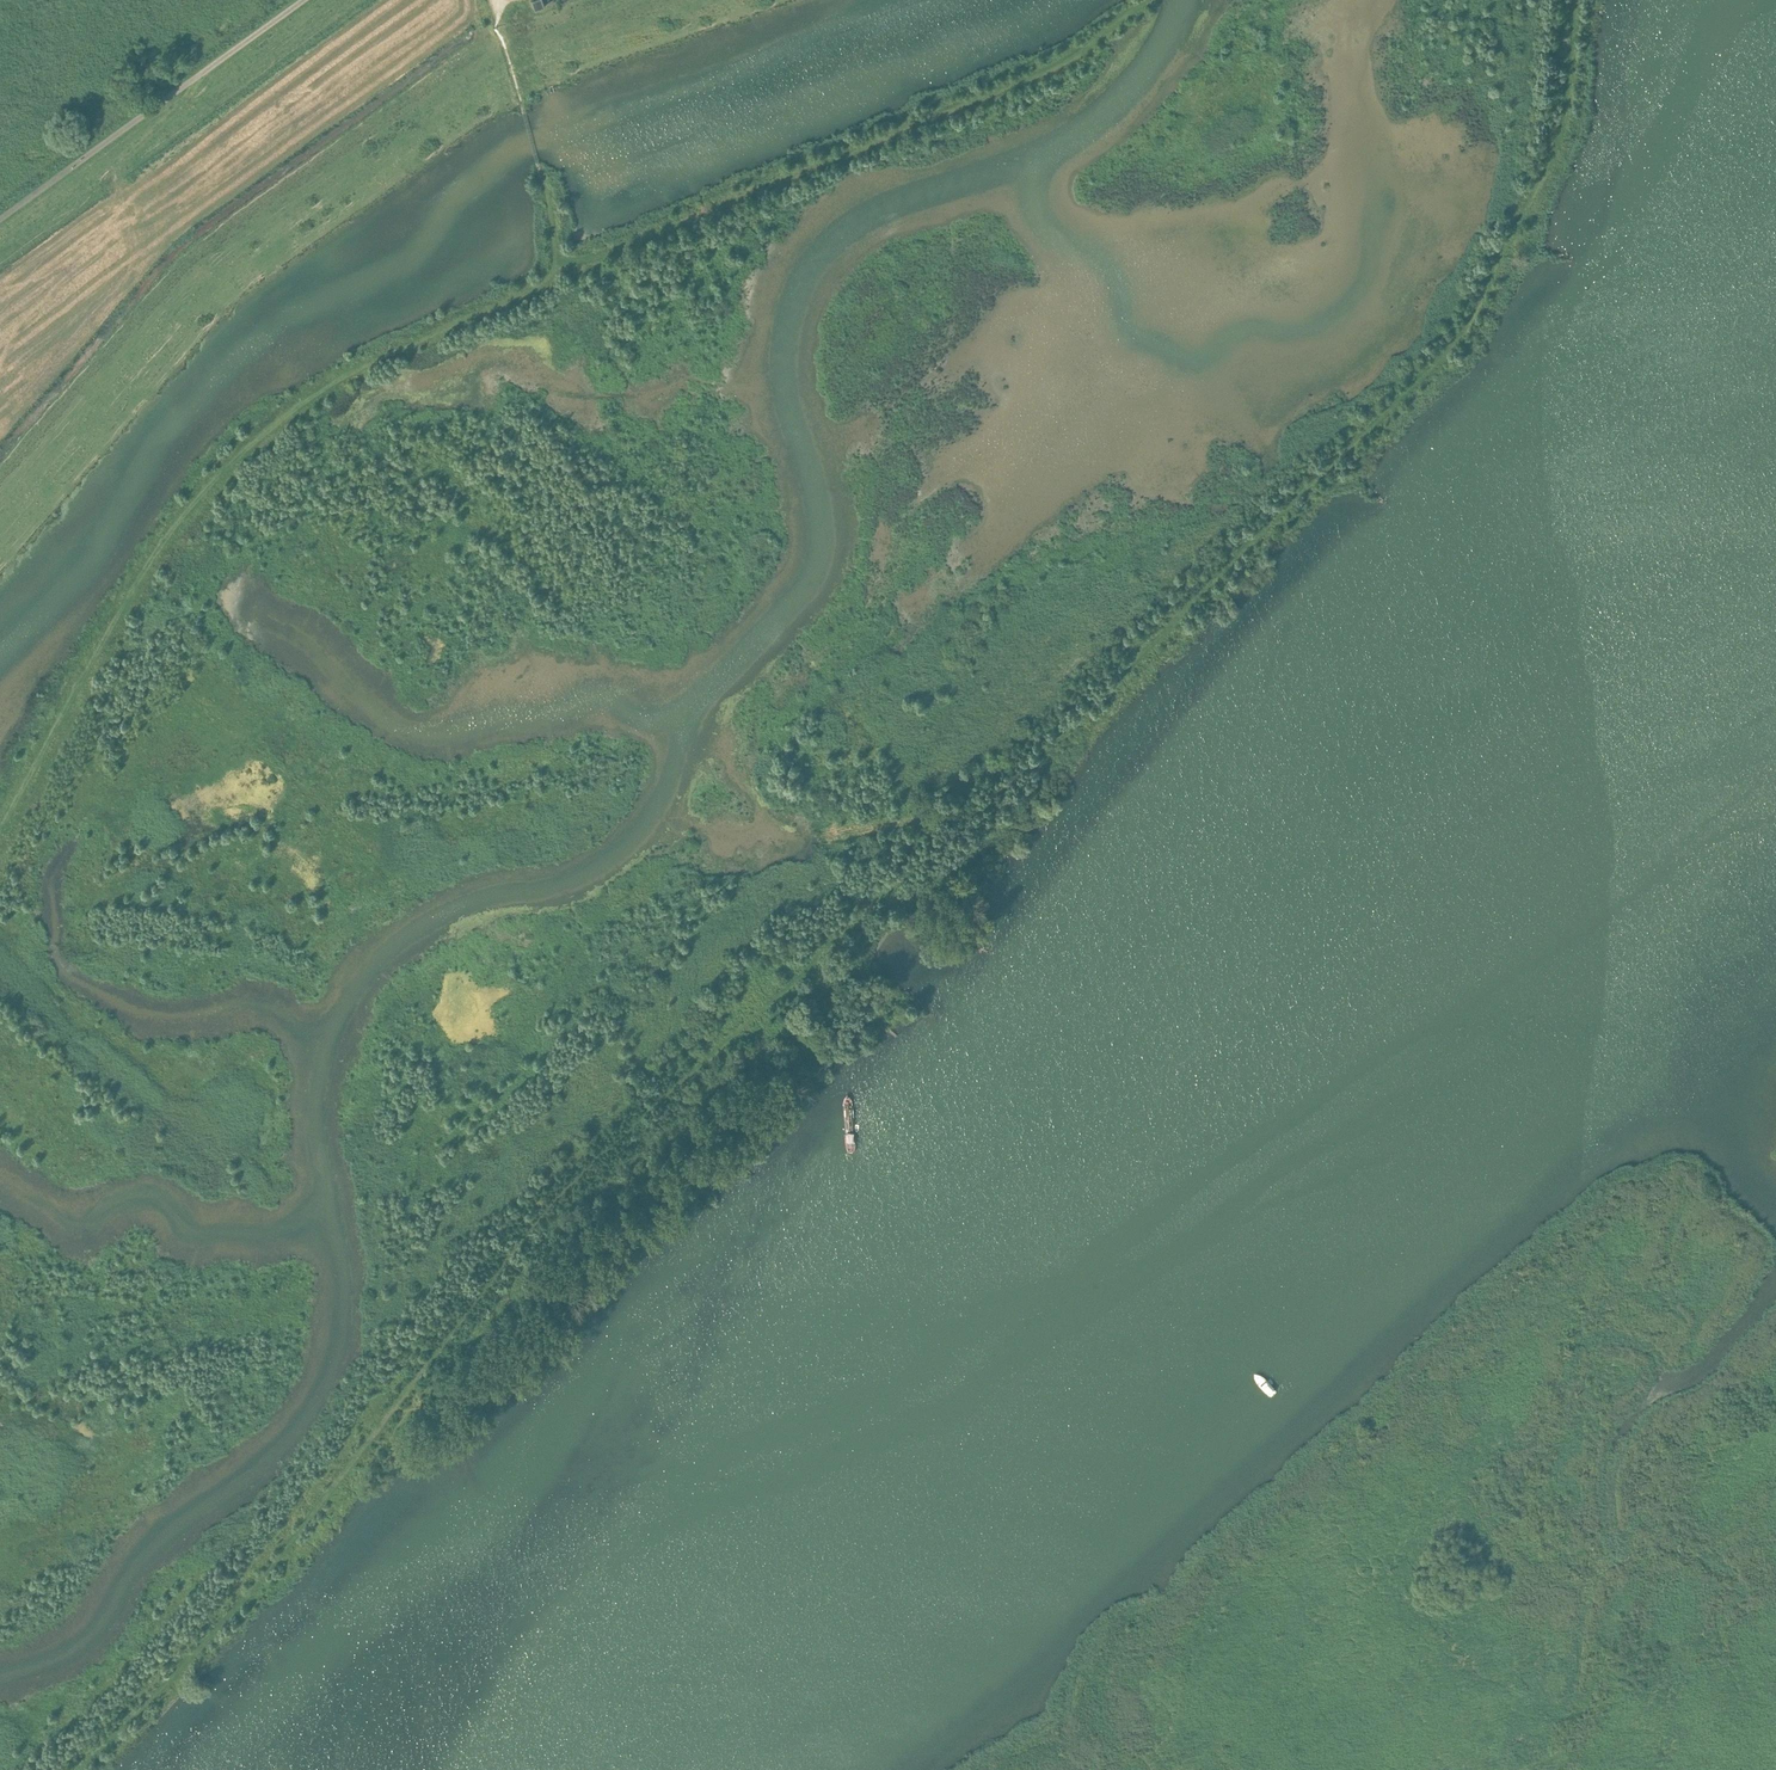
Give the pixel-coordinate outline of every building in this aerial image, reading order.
[(535,9),(541,7),(545,6),(543,0),(532,0),(535,9)]
